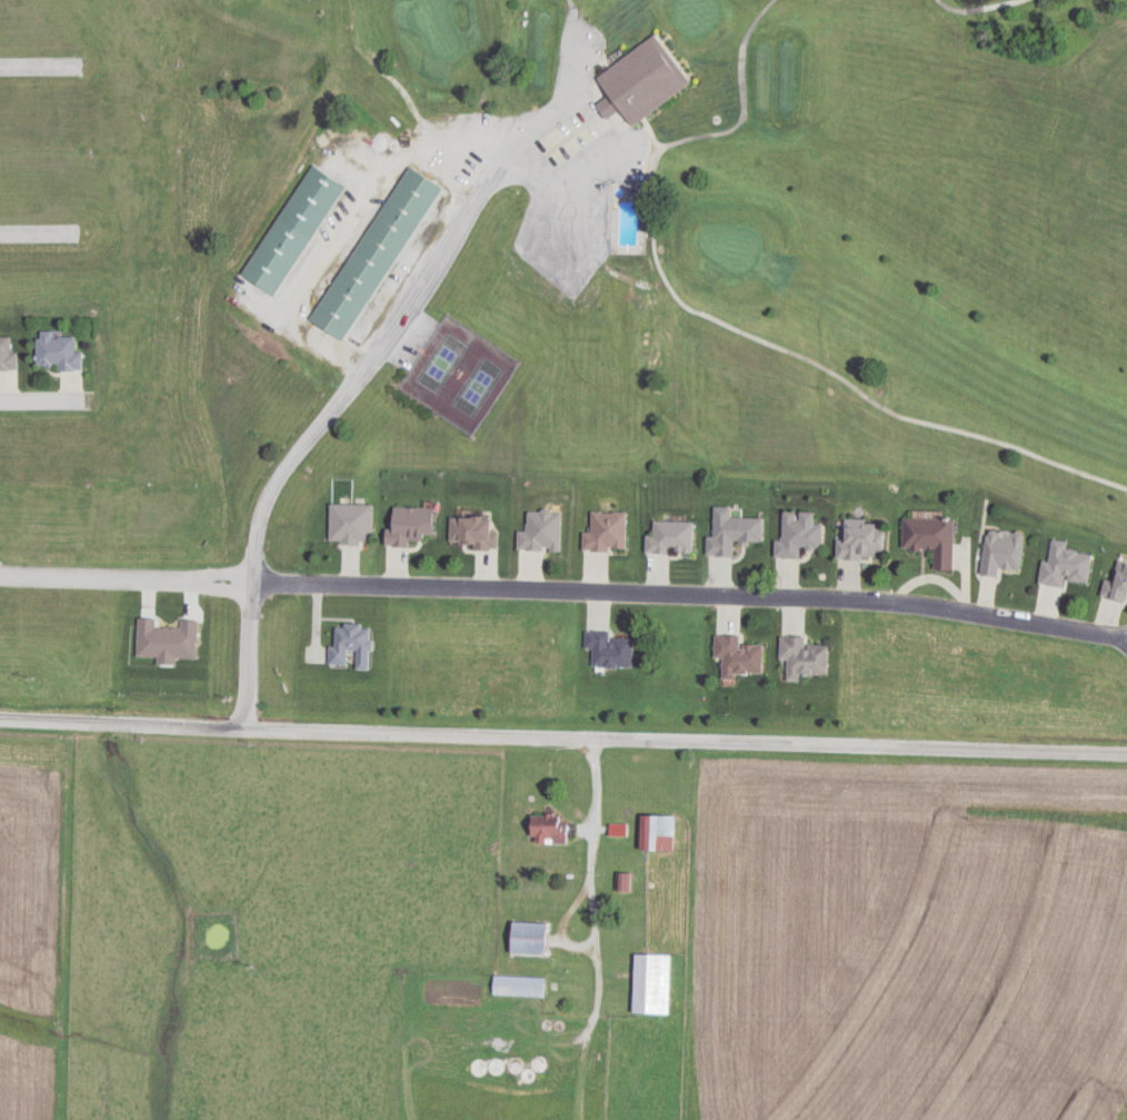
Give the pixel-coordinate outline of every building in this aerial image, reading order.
[(690,84),(656,35),(596,78),(609,97),(596,106),(606,121),(617,113),(628,128),(690,84)] [(276,297),(346,184),(312,163),(242,276),(276,297)] [(311,322),(344,343),(442,186),(409,165),(311,322)] [(18,368),(19,353),(11,353),(11,337),(0,337),(0,368),(18,368)] [(330,504),(330,543),(373,543),(373,504),(330,504)] [(410,546),(410,539),(431,540),(432,507),(390,507),(389,546),(410,546)] [(713,536),(707,536),(707,555),(733,556),(733,541),(763,541),(764,518),(742,517),(742,508),(714,507),(713,536)] [(561,510),(527,510),(527,531),(517,531),(517,549),(561,549),(561,510)] [(583,532),(583,550),(627,550),(627,510),(591,510),(591,532),(583,532)] [(783,540),(775,540),(775,558),(801,558),(801,550),(823,550),(824,521),(795,521),(795,512),(783,512),(783,540)] [(450,516),(450,547),(498,546),(498,530),(493,530),(493,516),(450,516)] [(953,570),(954,517),(904,516),(903,549),(935,549),(934,570),(953,570)] [(693,552),(693,521),(653,521),(653,534),(646,534),(646,552),(693,552)] [(840,558),(884,559),(885,524),(841,522),(840,558)] [(998,576),(999,569),(1021,571),(1023,537),(985,535),(983,575),(998,576)] [(1065,587),(1065,580),(1089,583),(1092,554),(1067,551),(1068,542),(1052,540),(1049,562),(1043,561),(1040,584),(1065,587)] [(1126,603),(1126,562),(1119,559),(1113,581),(1106,579),(1101,596),(1126,603)] [(332,624),(332,663),(351,663),(351,668),(371,668),(371,624),(332,624)] [(611,630),(585,630),(585,648),(593,648),(593,667),(633,667),(633,636),(611,636),(611,630)] [(740,644),(740,635),(714,635),(714,657),(722,657),(722,677),(762,677),(762,644),(740,644)] [(806,637),(780,637),(780,658),(787,658),(787,678),(829,678),(829,645),(806,645),(806,637)] [(640,850),(674,850),(674,816),(640,816),(640,850)] [(531,824),(531,844),(565,844),(565,824),(531,824)] [(632,874),(618,873),(617,891),(631,892),(632,874)] [(510,954),(549,954),(549,923),(510,923),(510,954)] [(632,1013),(670,1014),(671,954),(634,953),(632,1013)] [(494,995),(546,996),(546,977),(494,976),(494,995)] [(531,1071),(546,1071),(546,1058),(531,1058),(531,1071)]
